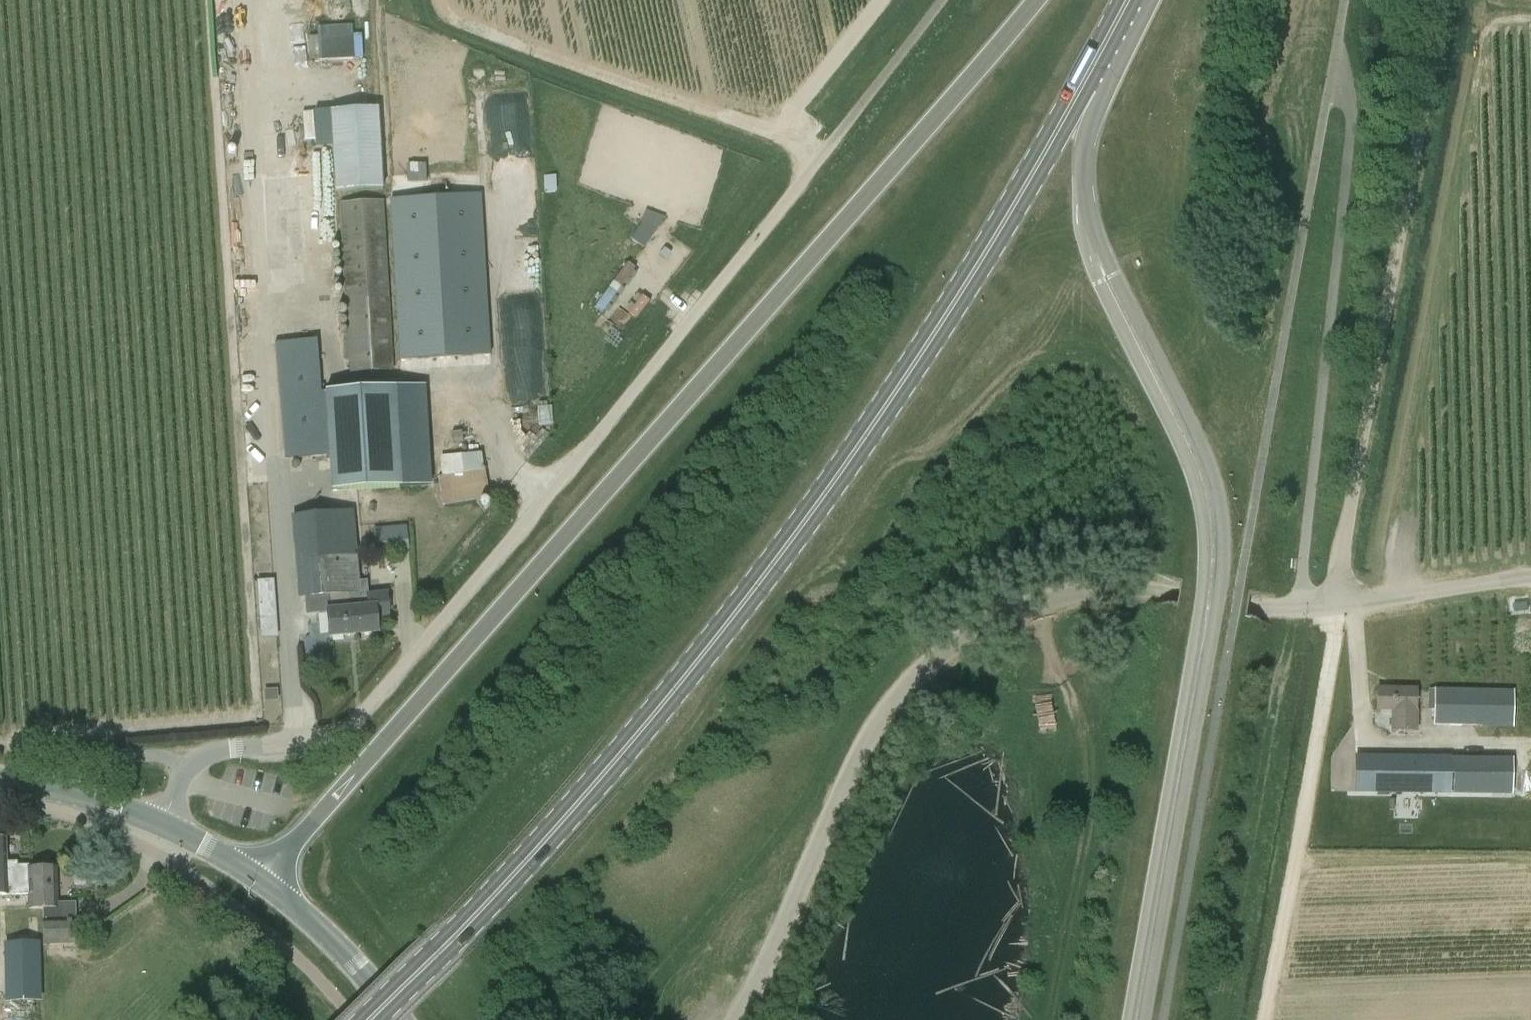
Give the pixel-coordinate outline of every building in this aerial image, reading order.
[(377,108),(331,112),(337,193),(383,189),(377,108)] [(331,143),(330,127),(289,129),(290,145),(331,143)] [(391,200),(400,360),(491,354),(482,195),(391,200)] [(347,335),(349,373),(359,373),(393,371),(383,201),(339,204),(347,335)] [(648,207),(636,237),(653,244),(665,214),(648,207)] [(597,304),(607,312),(641,268),(632,260),(597,304)] [(631,308),(637,316),(654,304),(648,295),(631,308)] [(285,460),(329,456),(333,494),(400,488),(391,387),(321,394),(315,337),(274,341),(285,460)] [(540,450),(551,433),(544,428),(533,445),(540,450)] [(490,498),(485,472),(439,477),(443,505),(455,504),(488,498),(490,498)] [(353,513),(298,518),(305,597),(327,595),(359,592),(360,592),(353,513)] [(413,532),(379,532),(379,551),(413,551),(413,532)] [(274,580),(270,580),(257,581),(258,592),(274,591),(274,580)] [(327,595),(305,597),(306,614),(327,612),(329,637),(376,633),(375,619),(388,618),(386,594),(367,595),(367,598),(360,598),(359,592),(327,595)] [(261,638),(273,637),(277,636),(276,619),(260,620),(261,638)] [(1376,711),(1391,712),(1391,731),(1417,732),(1419,690),(1377,688),(1376,711)] [(1434,689),(1434,726),(1513,728),(1514,690),(1434,689)] [(1513,759),(1355,756),(1355,794),(1512,796),(1513,759)] [(17,866),(16,866),(16,862),(5,862),(4,840),(0,840),(0,895),(18,895),(17,866)] [(26,866),(17,866),(18,895),(29,894),(29,909),(43,909),(44,945),(76,944),(75,920),(64,921),(63,907),(56,907),(55,868),(26,869),(26,866)] [(42,999),(41,950),(41,943),(7,944),(8,979),(8,1000),(42,999)]
